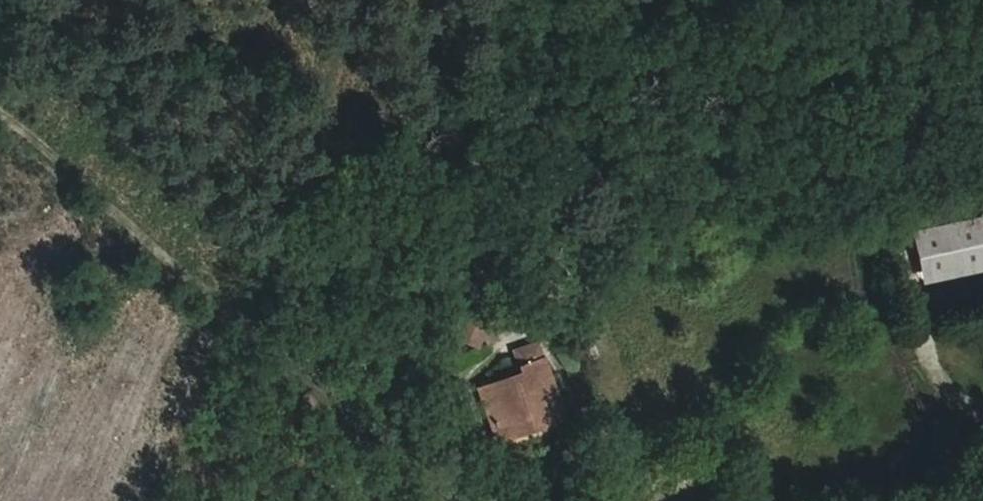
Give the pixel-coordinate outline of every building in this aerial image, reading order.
[(912,233),(922,282),(982,269),(982,217),(912,233)] [(478,346),(493,309),(469,300),(455,337),(478,346)] [(542,359),(537,344),(515,352),(520,367),(542,359)] [(563,418),(542,359),(520,367),(522,373),(479,389),(498,441),(521,433),(517,421),(536,414),(541,426),(563,418)] [(541,426),(536,414),(517,421),(521,433),(541,426)]
